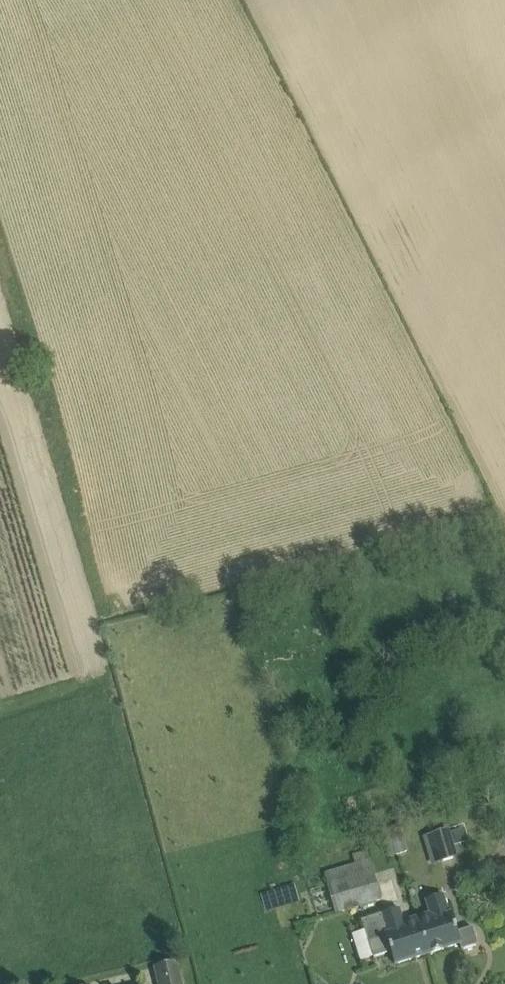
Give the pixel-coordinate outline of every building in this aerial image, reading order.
[(435,835),(443,863),(455,859),(447,832),(435,835)] [(324,872),(335,914),(381,901),(370,860),(324,872)] [(431,914),(417,918),(428,954),(461,944),(452,915),(449,916),(443,895),(427,901),(431,914)] [(428,954),(417,918),(403,922),(399,909),(383,914),(383,915),(362,921),(374,958),(391,952),(395,965),(428,954)] [(178,962),(155,967),(159,983),(183,983),(178,962)]
